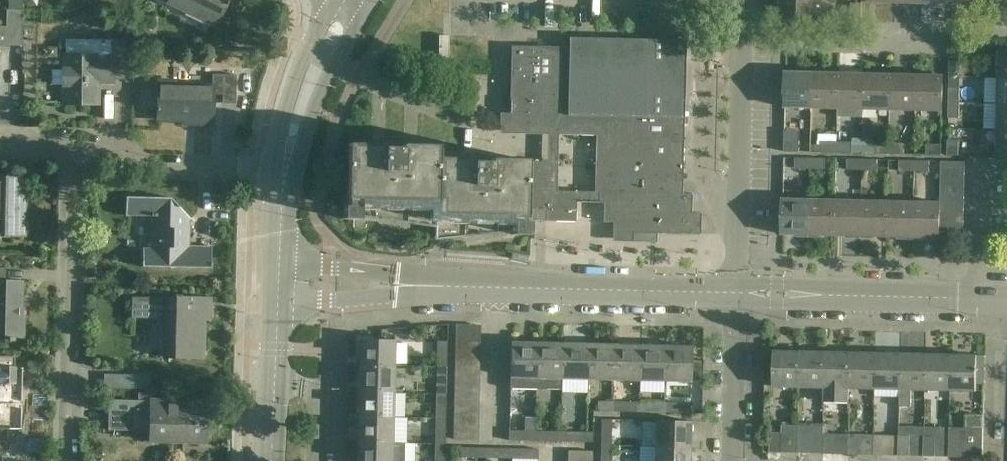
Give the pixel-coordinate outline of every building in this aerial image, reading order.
[(169,2),(169,3),(198,17),(216,26),(229,0),(166,0),(169,2)] [(783,6),(782,6),(781,17),(816,18),(817,0),(783,0),(783,6)] [(851,19),(862,19),(862,4),(851,3),(851,19)] [(22,47),(23,11),(7,10),(7,27),(0,27),(0,46),(22,47)] [(439,36),(439,60),(449,60),(449,36),(439,36)] [(606,126),(605,154),(604,193),(614,194),(613,213),(623,213),(622,232),(701,234),(701,213),(691,213),(692,194),(682,194),(686,40),(569,38),(569,47),(511,46),(510,124),(606,126)] [(64,104),(96,104),(96,83),(113,83),(114,80),(126,80),(126,40),(66,40),(65,56),(64,56),(64,104)] [(961,62),(950,62),(949,77),(960,77),(961,62)] [(798,73),(786,72),(785,107),(810,108),(811,74),(798,74),(798,73)] [(828,75),(811,74),(810,108),(837,109),(838,73),(828,73),(828,75)] [(850,74),(838,73),(837,109),(863,109),(864,75),(850,75),(850,74)] [(159,82),(159,107),(157,107),(157,111),(159,111),(158,120),(185,120),(185,118),(195,118),(195,124),(212,124),(213,95),(223,95),(223,104),(236,104),(237,75),(213,74),(212,89),(173,88),(173,83),(159,82)] [(880,76),(864,75),(863,109),(889,110),(890,75),(880,74),(880,76)] [(902,75),(890,75),(889,110),(915,110),(917,77),(902,76),(902,75)] [(932,77),(917,77),(915,110),(943,111),(944,76),(932,76),(932,77)] [(999,78),(998,104),(1006,105),(1006,79),(999,78)] [(960,88),(949,88),(949,103),(960,103),(960,88)] [(960,103),(949,103),(948,118),(959,118),(960,103)] [(998,104),(998,130),(1006,130),(1006,105),(998,104)] [(998,130),(997,157),(1006,157),(1006,130),(998,130)] [(404,142),(385,139),(384,145),(349,144),(349,147),(348,147),(347,206),(344,206),(343,219),(360,220),(360,217),(448,230),(447,239),(513,232),(513,235),(529,236),(529,223),(526,223),(526,221),(526,218),(526,215),(527,215),(527,211),(527,162),(527,161),(493,160),(493,156),(474,153),(473,159),(439,158),(439,149),(438,149),(438,147),(404,146),(404,142)] [(958,141),(947,140),(947,156),(958,156),(958,141)] [(800,142),(785,141),(784,152),(800,152),(800,142)] [(821,142),(821,153),(836,153),(836,142),(821,142)] [(851,143),(836,142),(836,153),(851,154),(851,143)] [(874,143),(874,154),(889,154),(889,143),(874,143)] [(904,144),(889,143),(889,154),(904,155),(904,144)] [(942,145),(927,144),(927,155),(942,156),(942,145)] [(810,158),(795,158),(795,169),(810,169),(810,158)] [(826,158),(810,158),(810,169),(825,169),(826,158)] [(864,159),(849,159),(848,170),(863,170),(864,159)] [(879,160),(864,159),(863,170),(878,171),(879,160)] [(913,161),(898,160),(898,171),(913,172),(913,161)] [(928,161),(913,161),(913,172),(928,172),(928,161)] [(965,162),(941,161),(941,173),(965,173),(965,162)] [(527,211),(527,215),(526,215),(526,218),(526,221),(576,221),(576,201),(547,200),(548,162),(527,162),(527,211)] [(965,173),(941,173),(941,185),(965,185),(965,173)] [(9,235),(29,236),(29,235),(25,234),(26,194),(25,194),(25,195),(21,195),(22,179),(0,179),(0,235),(9,235)] [(965,185),(941,185),(941,198),(965,198),(965,185)] [(185,238),(185,218),(187,217),(190,220),(191,219),(171,198),(126,197),(126,216),(127,216),(127,210),(143,210),(143,215),(152,215),(152,216),(158,217),(158,237),(153,237),(152,250),(144,249),(144,248),(143,248),(142,267),(212,269),(212,246),(211,246),(211,248),(181,247),(181,241),(185,238)] [(941,198),(941,202),(940,209),(964,209),(965,198),(941,198)] [(809,200),(783,199),(783,234),(793,235),(793,233),(809,234),(809,200)] [(835,200),(809,200),(809,234),(824,234),(824,235),(834,236),(835,200)] [(861,201),(835,200),(834,236),(846,236),(846,235),(861,235),(861,201)] [(887,201),(861,201),(861,235),(876,235),(876,236),(886,237),(887,201)] [(913,202),(887,201),(886,237),(898,237),(898,236),(913,236),(913,202)] [(941,202),(913,202),(913,236),(928,236),(928,238),(940,238),(940,234),(940,221),(940,209),(941,202)] [(964,209),(940,209),(940,221),(964,221),(964,209)] [(964,221),(940,221),(940,234),(964,234),(964,221)] [(2,340),(22,341),(23,341),(24,316),(18,315),(18,309),(21,309),(22,281),(21,281),(21,282),(6,281),(6,268),(0,268),(0,340),(2,340)] [(166,351),(182,351),(202,351),(202,320),(206,320),(207,301),(211,301),(211,299),(167,298),(167,299),(132,298),(132,319),(167,319),(166,351)] [(360,340),(360,366),(394,367),(395,340),(360,340)] [(448,341),(437,341),(437,368),(447,368),(448,341)] [(480,342),(456,342),(455,354),(480,355),(480,342)] [(537,344),(511,343),(510,389),(536,389),(537,344)] [(563,344),(537,344),(536,389),(562,390),(562,379),(563,344)] [(589,345),(563,344),(562,379),(589,379),(589,345)] [(615,345),(589,345),(589,379),(614,380),(615,345)] [(640,346),(615,345),(614,380),(640,381),(640,346)] [(665,347),(640,346),(640,381),(664,381),(665,347)] [(692,347),(665,347),(664,381),(691,382),(692,347)] [(773,387),(800,387),(801,352),(774,351),(773,387)] [(826,352),(801,352),(800,387),(825,388),(826,352)] [(851,353),(826,352),(825,388),(825,403),(850,403),(850,388),(851,353)] [(876,353),(851,353),(850,388),(875,389),(876,353)] [(901,354),(876,353),(875,389),(900,390),(901,354)] [(480,355),(455,354),(455,367),(480,367),(480,355)] [(926,355),(901,354),(900,390),(900,407),(911,407),(911,390),(926,390),(926,355)] [(952,355),(926,355),(926,390),(951,391),(952,355)] [(978,356),(952,355),(951,391),(977,391),(977,371),(979,371),(979,369),(977,369),(978,356)] [(394,367),(360,366),(359,392),(394,393),(394,367)] [(480,367),(455,367),(455,378),(480,379),(480,367)] [(447,368),(437,368),(436,393),(446,393),(447,368)] [(0,372),(0,429),(21,430),(22,372),(0,372)] [(105,388),(126,389),(126,376),(106,375),(105,388)] [(480,379),(455,378),(455,390),(479,391),(480,379)] [(479,391),(455,390),(454,403),(479,403),(479,391)] [(394,393),(359,392),(358,417),(393,418),(394,393)] [(207,402),(187,402),(148,401),(149,393),(139,393),(138,401),(109,400),(109,430),(151,431),(150,442),(206,443),(207,402)] [(446,393),(436,393),(435,419),(446,419),(446,393)] [(613,402),(598,402),(598,412),(613,412),(613,402)] [(639,403),(613,402),(613,412),(639,413),(639,403)] [(479,403),(454,403),(454,416),(479,416),(479,403)] [(664,403),(639,403),(639,413),(664,413),(664,403)] [(690,404),(664,403),(664,413),(690,414),(690,404)] [(398,410),(398,427),(425,427),(425,410),(398,410)] [(479,416),(454,416),(454,427),(479,428),(479,416)] [(393,418),(358,417),(358,442),(392,443),(393,418)] [(446,419),(435,419),(435,444),(445,444),(446,419)] [(612,420),(602,420),(602,446),(611,446),(612,420)] [(656,421),(655,447),(689,448),(690,422),(656,421)] [(770,453),(781,453),(798,453),(799,426),(782,425),(782,433),(770,432),(770,453)] [(824,426),(799,426),(798,453),(823,454),(824,434),(824,426)] [(924,427),(899,426),(899,435),(899,456),(924,456),(924,436),(924,427)] [(479,428),(454,427),(454,440),(478,441),(479,428)] [(950,428),(950,427),(924,427),(924,436),(924,456),(949,457),(950,428)] [(950,428),(949,457),(983,458),(984,429),(950,428)] [(536,432),(510,432),(510,441),(536,442),(536,432)] [(561,433),(536,432),(536,442),(561,442),(561,433)] [(587,433),(561,433),(561,442),(587,443),(587,433)] [(849,435),(834,434),(824,434),(823,454),(848,454),(849,435)] [(406,435),(407,450),(423,450),(423,435),(406,435)] [(849,435),(848,454),(873,455),(874,435),(849,435)] [(874,435),(873,455),(899,456),(899,435),(884,435),(874,435)] [(392,443),(358,442),(357,460),(404,460),(405,443),(392,443)] [(435,444),(434,460),(445,460),(445,444),(435,444)] [(602,446),(601,460),(611,460),(611,446),(602,446)] [(655,447),(655,460),(689,460),(689,448),(655,447)] [(486,448),(461,448),(460,457),(486,458),(486,448)] [(512,449),(486,448),(486,458),(512,459),(512,449)] [(538,450),(512,449),(512,459),(538,460),(538,450)] [(568,451),(568,460),(592,460),(593,451),(568,451)]
